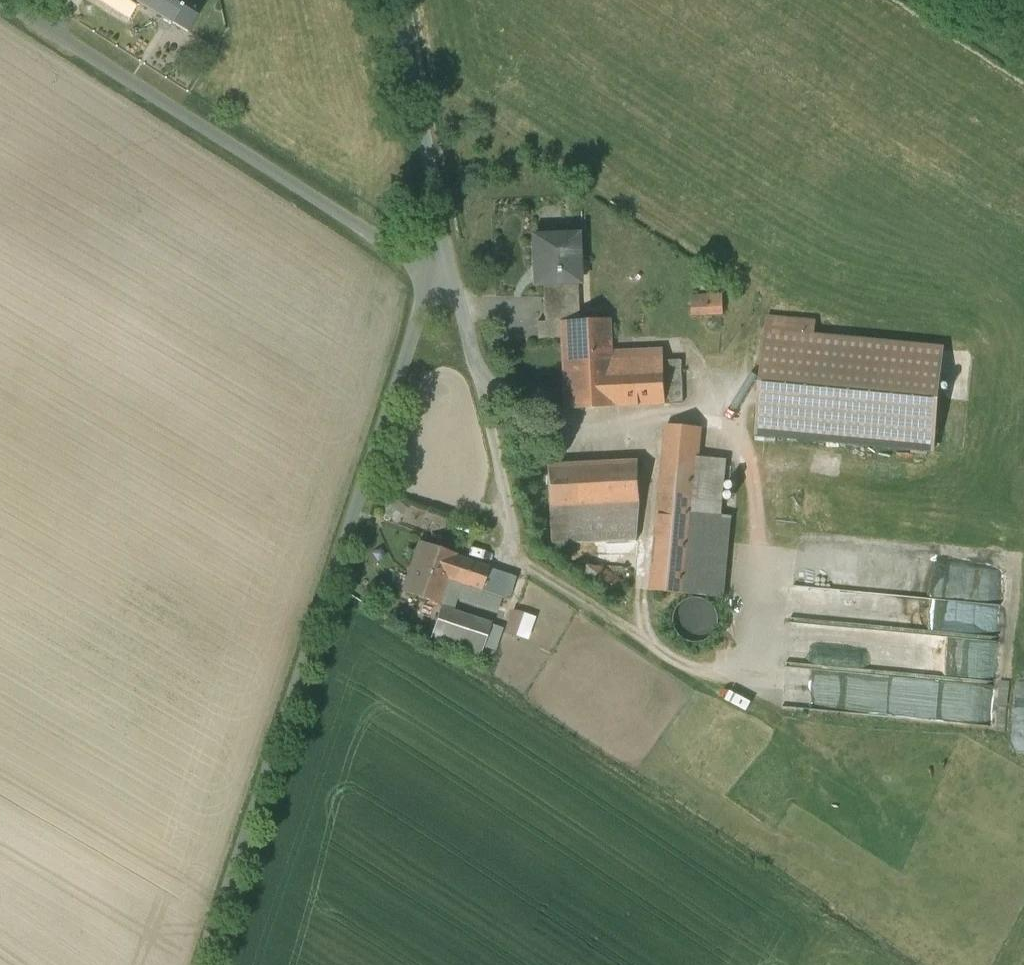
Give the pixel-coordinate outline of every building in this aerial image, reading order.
[(186,31),(205,1),(203,0),(136,0),(186,31)] [(547,237),(533,237),(536,285),(548,285),(549,309),(544,309),(545,323),(562,322),(580,321),(577,262),(579,262),(577,235),(547,237)] [(725,314),(724,291),(691,293),(692,316),(725,314)] [(815,322),(770,318),(759,434),(809,438),(932,450),(942,350),(814,338),(815,322)] [(580,321),(562,322),(562,338),(565,409),(683,405),(682,361),(664,361),(664,351),(627,353),(627,356),(611,356),(609,320),(580,321)] [(562,338),(562,322),(545,323),(537,323),(538,340),(562,338)] [(701,428),(667,425),(651,591),(692,595),(700,515),(719,517),(724,461),(698,458),(701,428)] [(640,462),(548,467),(550,544),(638,540),(641,500),(640,462)] [(455,555),(421,543),(404,591),(438,604),(446,579),(455,555)] [(455,555),(446,579),(461,584),(481,591),(489,567),(455,555)] [(451,611),(461,584),(446,579),(438,604),(436,608),(441,609),(441,608),(451,611)] [(916,596),(825,589),(824,597),(837,598),(836,609),(906,615),(906,612),(915,613),(916,596)] [(707,606),(700,604),(692,605),(686,609),(681,614),(678,621),(677,628),(680,635),(684,641),(691,645),(698,647),(705,646),(712,642),(717,637),(720,630),(720,623),(718,615),(713,610),(707,606)] [(441,608),(441,609),(430,640),(480,658),(484,647),(491,625),(451,611),(441,608)] [(519,636),(527,613),(514,608),(506,631),(519,636)] [(798,667),(995,679),(998,634),(801,621),(798,667)] [(502,629),(491,625),(484,647),(495,651),(502,629)]
